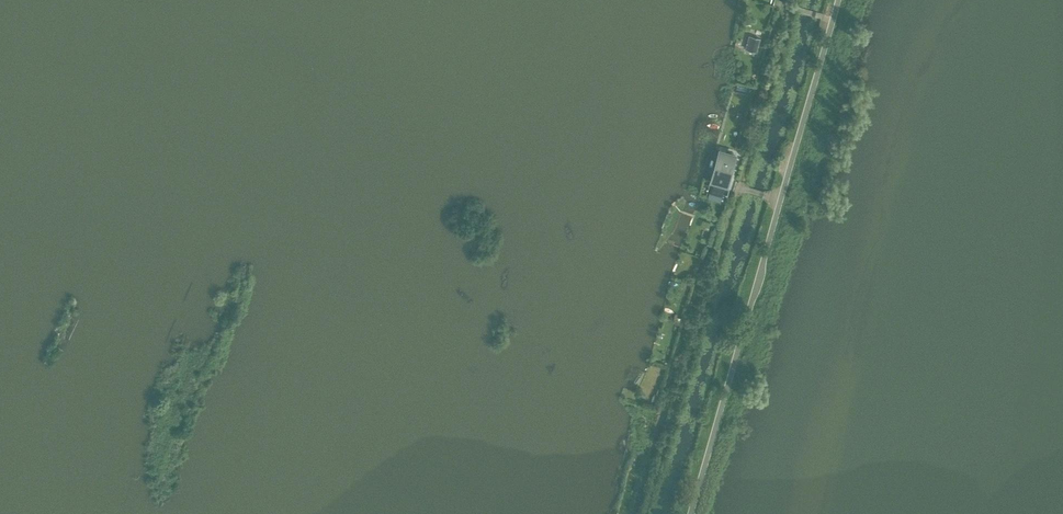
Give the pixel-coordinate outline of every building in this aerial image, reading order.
[(755,51),(759,38),(751,36),(747,48),(755,51)] [(718,150),(710,178),(728,183),(735,155),(718,150)]
